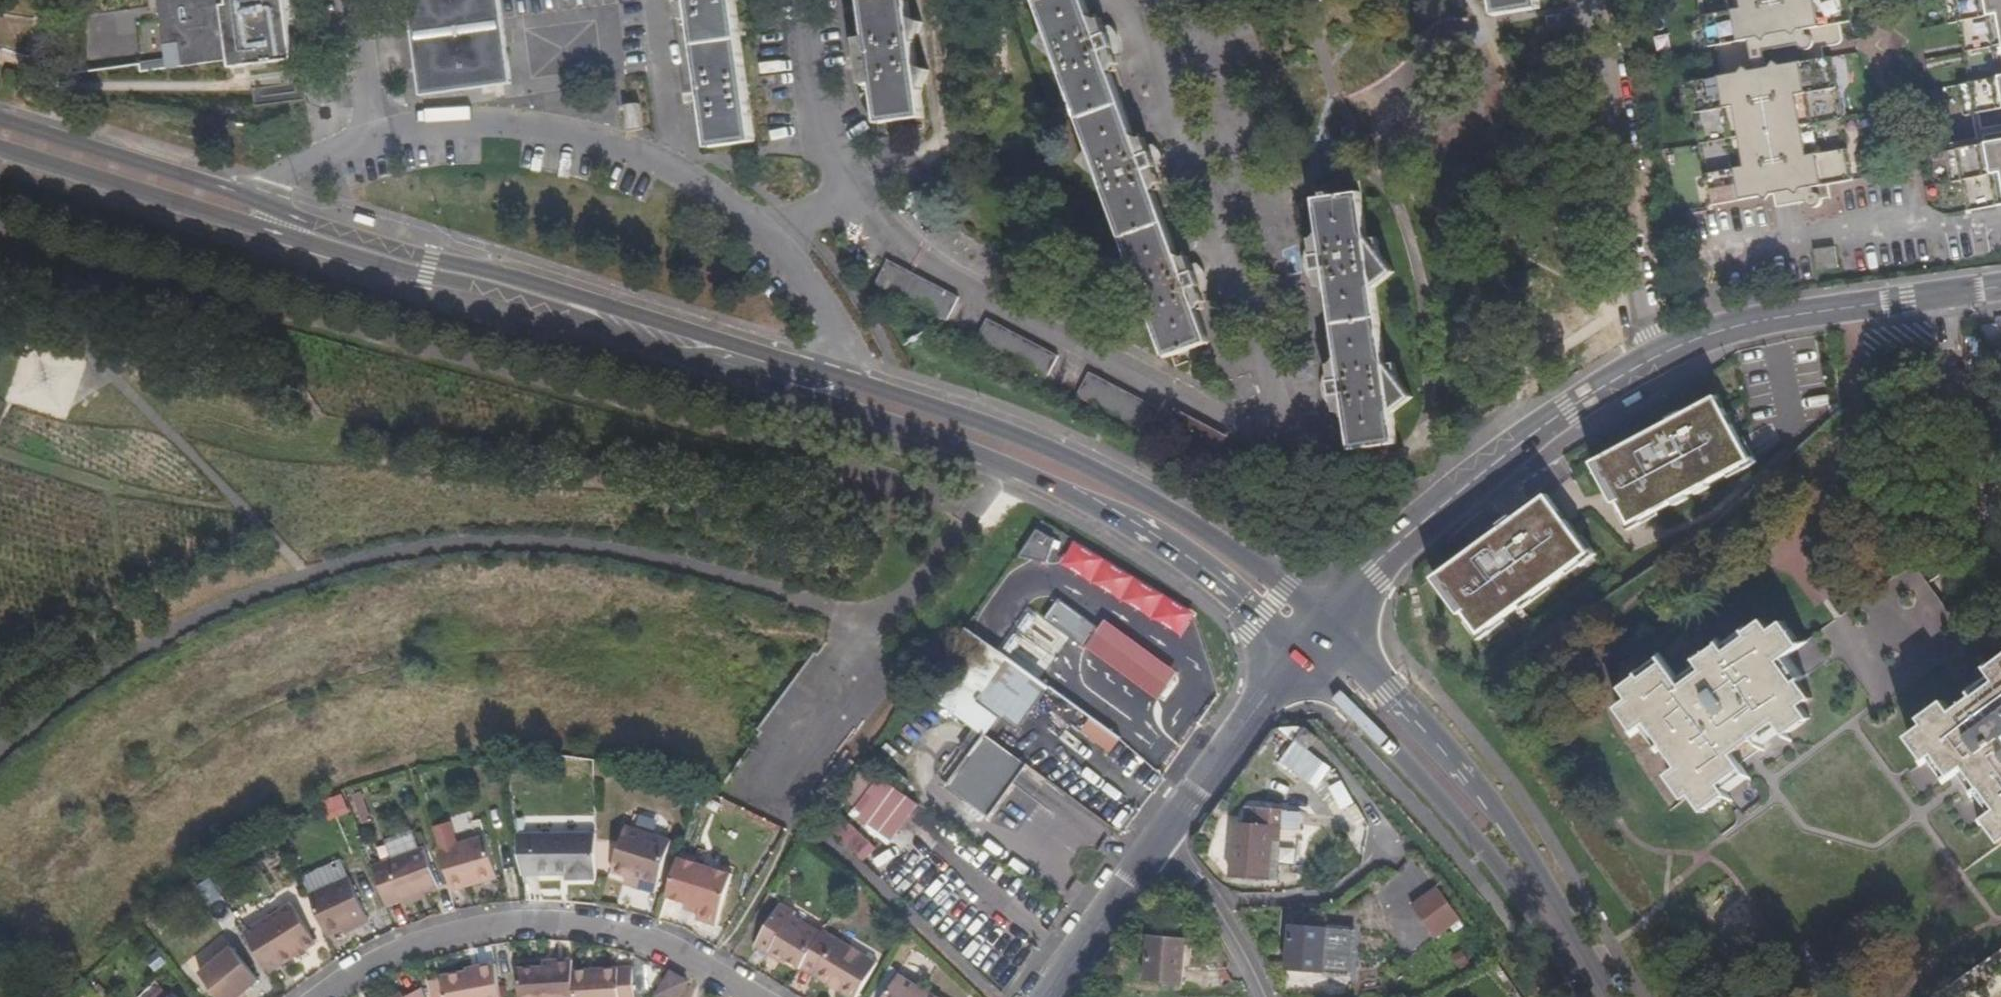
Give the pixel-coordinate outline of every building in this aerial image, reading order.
[(283,0),(155,0),(165,69),(226,62),(227,69),(291,61),(287,35),(283,0)] [(497,0),(404,0),(417,96),(508,84),(499,19),(497,0)] [(701,102),(708,147),(755,140),(733,0),(676,0),(679,19),(684,19),(684,24),(689,24),(699,90),(694,90),(695,97),(695,103),(701,102)] [(869,61),(878,123),(921,116),(905,0),(860,0),(869,61)] [(1200,306),(1206,304),(1204,299),(1207,297),(1201,283),(1189,251),(1185,252),(1183,248),(1177,249),(1155,189),(1161,187),(1160,182),(1163,181),(1155,161),(1145,133),(1141,134),(1139,130),(1133,131),(1111,70),(1116,68),(1114,63),(1118,61),(1112,46),(1101,15),(1096,16),(1095,12),(1089,13),(1084,0),(1035,0),(1046,29),(1036,41),(1055,55),(1089,147),(1079,159),(1098,172),(1133,266),(1124,280),(1144,294),(1166,353),(1211,338),(1199,307),(1200,306)] [(1496,14),(1542,6),(1541,0),(1494,0),(1496,14)] [(1715,57),(1721,57),(1728,87),(1696,93),(1718,218),(1803,202),(1817,200),(1817,205),(1819,205),(1822,205),(1825,207),(1827,210),(1833,209),(1832,197),(1860,192),(1837,68),(1829,69),(1799,75),(1796,56),(1803,42),(1811,41),(1812,47),(1816,48),(1818,51),(1819,52),(1827,52),(1828,57),(1841,55),(1844,53),(1846,50),(1847,47),(1845,35),(1856,33),(1850,0),(1705,0),(1715,57)] [(1951,6),(1956,37),(1968,35),(1979,97),(1968,100),(1973,129),(2000,124),(2000,0),(1982,0),(1951,6)] [(1829,69),(1828,57),(1827,52),(1819,52),(1818,51),(1816,48),(1812,47),(1811,41),(1803,42),(1796,56),(1799,75),(1829,69)] [(624,129),(641,128),(639,104),(623,104),(624,129)] [(1992,142),(1989,147),(1989,157),(1953,164),(1959,196),(1972,194),(1978,224),(2000,220),(2000,140),(1992,142)] [(1341,416),(1348,416),(1353,449),(1400,441),(1395,413),(1416,396),(1399,375),(1397,360),(1387,361),(1376,286),(1396,267),(1380,247),(1378,234),(1369,235),(1361,190),(1332,194),(1331,189),(1324,190),(1324,195),(1313,196),(1318,227),(1314,228),(1315,234),(1310,235),(1314,263),(1318,286),(1323,286),(1323,291),(1329,291),(1338,355),(1333,355),(1333,360),(1329,361),(1333,389),(1336,411),(1341,411),(1341,416)] [(1803,202),(1805,214),(1812,213),(1813,210),(1814,207),(1817,205),(1817,200),(1803,202)] [(1822,205),(1819,205),(1817,205),(1814,207),(1813,210),(1812,213),(1814,216),(1817,218),(1821,218),(1824,216),(1826,214),(1827,210),(1825,207),(1822,205)] [(1814,254),(1817,272),(1838,270),(1835,251),(1814,254)] [(877,282),(948,318),(960,294),(889,258),(881,273),(877,282)] [(976,339),(1048,375),(1060,351),(988,315),(976,339)] [(1079,391),(1150,427),(1162,404),(1091,367),(1079,391)] [(1597,467),(1632,532),(1759,464),(1724,399),(1597,467)] [(1216,446),(1220,438),(1226,428),(1209,418),(1208,420),(1183,406),(1174,422),(1216,446)] [(1437,581),(1480,641),(1597,558),(1554,498),(1437,581)] [(1045,566),(1062,533),(1039,521),(1022,554),(1045,566)] [(1740,764),(1739,762),(1731,751),(1748,740),(1754,748),(1757,749),(1763,745),(1755,735),(1777,719),(1784,729),(1787,733),(1810,716),(1801,703),(1812,696),(1800,679),(1796,683),(1779,660),(1789,653),(1802,644),(1785,620),(1773,629),(1765,618),(1748,631),(1726,647),(1722,643),(1700,658),(1677,675),(1669,664),(1667,660),(1643,678),(1640,675),(1624,686),(1632,697),(1620,705),(1637,729),(1648,722),(1663,742),(1680,765),(1669,773),(1686,796),(1692,792),(1705,809),(1727,792),(1719,780),(1740,764)] [(1176,675),(1105,620),(1088,647),(1160,699),(1176,675)] [(1049,687),(1010,659),(979,699),(1019,729),(1049,687)] [(1925,724),(1927,728),(1938,749),(1939,749),(1960,776),(1963,777),(1973,769),(1985,784),(2000,807),(2000,659),(1990,667),(1998,678),(1977,694),(1954,710),(1946,700),(1923,717),(1928,723),(1925,724)] [(1307,746),(1317,735),(1307,725),(1296,737),(1307,746)] [(1928,757),(1938,749),(1927,728),(1918,729),(1910,735),(1928,757)] [(988,815),(993,807),(1007,790),(1024,765),(989,737),(952,788),(988,815)] [(1731,751),(1739,762),(1750,754),(1757,749),(1754,748),(1748,740),(1731,751)] [(1280,762),(1312,787),(1327,768),(1295,743),(1280,762)] [(1973,769),(1963,777),(1960,776),(1965,783),(1972,793),(1975,792),(1985,784),(1973,769)] [(889,844),(918,808),(881,778),(851,814),(889,844)] [(1341,781),(1331,789),(1346,810),(1357,803),(1341,781)] [(329,821),(349,813),(342,794),(321,802),(329,821)] [(1268,828),(1275,828),(1276,811),(1243,807),(1242,824),(1231,824),(1229,853),(1228,876),(1265,879),(1268,828)] [(1991,815),(1987,817),(2000,836),(2000,808),(1991,815)] [(433,822),(440,845),(452,887),(498,873),(485,833),(457,841),(450,818),(433,822)] [(865,862),(877,849),(844,819),(832,832),(865,862)] [(613,868),(627,872),(635,875),(633,882),(657,890),(674,838),(627,823),(613,868)] [(597,875),(597,827),(517,827),(523,868),(571,868),(571,874),(597,875)] [(426,843),(373,862),(386,901),(400,896),(424,887),(438,882),(426,843)] [(738,872),(680,854),(667,893),(685,899),(701,905),(700,911),(698,917),(722,923),(738,872)] [(635,875),(627,872),(626,880),(633,882),(635,875)] [(356,876),(311,894),(329,934),(341,928),(354,922),(357,928),(375,919),(356,876)] [(426,893),(424,887),(400,896),(402,901),(426,893)] [(1432,938),(1445,928),(1424,897),(1410,907),(1432,938)] [(684,905),(700,911),(701,905),(685,899),(684,905)] [(292,901),(244,929),(268,970),(315,940),(292,901)] [(782,958),(798,967),(818,933),(789,916),(792,912),(777,903),(752,945),(765,954),(768,949),(782,958)] [(344,933),(357,928),(354,922),(341,928),(344,933)] [(1319,971),(1322,943),(1322,925),(1286,923),(1284,954),(1284,969),(1319,971)] [(819,931),(818,933),(798,967),(849,996),(853,996),(873,962),(819,931)] [(1181,983),(1183,950),(1183,936),(1148,934),(1146,951),(1145,980),(1181,983)] [(238,995),(243,991),(258,980),(231,946),(199,971),(220,996),(240,996),(238,995)] [(780,963),(782,958),(768,949),(765,954),(780,963)] [(575,957),(559,958),(559,963),(546,963),(546,967),(522,968),(523,996),(576,996),(575,969),(575,957)] [(496,962),(478,964),(478,968),(443,973),(444,976),(447,996),(502,996),(496,962)] [(635,966),(575,969),(576,996),(636,996),(635,966)] [(672,968),(657,993),(662,996),(678,996),(689,980),(672,968)] [(444,976),(431,979),(434,996),(447,996),(444,976)] [(898,977),(886,996),(930,996),(898,977)] [(422,985),(406,995),(404,990),(391,996),(426,996),(422,985)]
